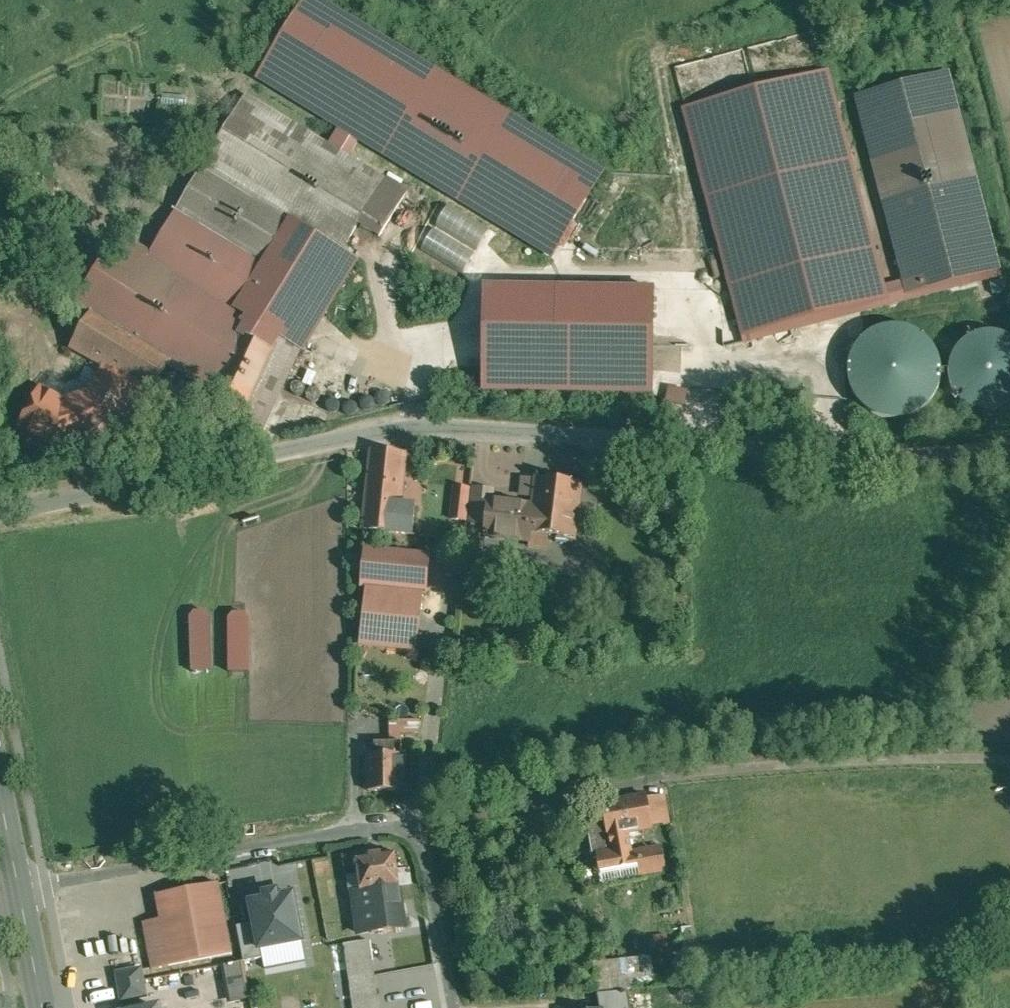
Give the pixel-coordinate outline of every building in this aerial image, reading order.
[(257,82),(553,261),(605,173),(314,0),(307,0),(257,82)] [(947,74),(858,97),(909,290),(998,267),(947,74)] [(685,114),(745,345),(889,308),(829,77),(685,114)] [(103,78),(101,117),(129,119),(129,115),(153,117),(154,101),(130,100),(132,80),(103,78)] [(151,254),(151,255),(236,307),(237,307),(291,220),(342,251),(385,181),(247,97),(151,254)] [(469,272),(480,252),(482,253),(494,230),(449,207),(426,250),(469,272)] [(342,251),(291,220),(237,307),(288,338),(291,333),(342,251)] [(299,337),(291,333),(288,338),(237,307),(236,307),(151,255),(150,255),(151,254),(120,235),(77,304),(91,313),(93,310),(146,344),(184,282),(246,319),(281,336),(296,342),(299,337)] [(654,295),(485,291),(483,396),(652,400),(654,295)] [(146,344),(93,310),(91,313),(72,345),(107,365),(90,394),(64,402),(75,442),(118,430),(143,385),(152,390),(171,360),(146,344)] [(281,336),(246,319),(205,407),(240,423),(281,336)] [(890,424),(907,423),(923,417),(935,405),(943,392),(946,376),(944,361),(937,347),(926,336),(913,328),(897,325),(882,328),(868,334),(856,346),(848,361),(846,378),(851,395),(860,409),(874,419),(890,424)] [(990,331),(984,332),(980,333),(976,334),(972,336),(968,339),(964,342),(961,345),(959,347),(956,352),(953,358),(952,362),(951,366),(950,369),(950,374),(951,380),(952,385),(954,389),(957,395),(960,399),(964,403),(967,406),(971,408),(974,410),(978,411),(984,413),(992,413),(999,412),(1003,411),(1008,409),(1009,409),(1009,336),(1007,335),(1003,333),(997,332),(990,331)] [(281,336),(240,423),(262,434),(303,346),(296,342),(281,336)] [(688,403),(691,390),(672,386),(669,399),(688,403)] [(406,454),(373,450),(372,453),(373,453),(370,474),(369,483),(368,503),(367,503),(367,505),(365,526),(364,529),(413,534),(416,506),(401,505),(406,454)] [(582,483),(536,477),(533,505),(530,532),(531,532),(576,538),(582,483)] [(471,489),(455,487),(451,519),(468,520),(471,489)] [(493,490),(476,488),(472,523),(487,525),(490,501),(492,501),(493,490)] [(492,501),(490,501),(487,525),(486,535),(530,540),(531,532),(530,532),(533,505),(492,501)] [(689,510),(671,509),(670,519),(688,520),(689,510)] [(431,555),(366,548),(362,585),(425,591),(427,592),(431,555)] [(425,591),(368,586),(362,643),(418,649),(425,591)] [(628,588),(617,587),(616,604),(628,605),(628,588)] [(421,720),(390,720),(390,734),(420,733),(421,720)] [(401,750),(401,742),(385,743),(385,754),(370,754),(370,790),(402,790),(402,769),(407,769),(407,750),(401,750)] [(407,769),(402,769),(402,790),(413,790),(415,769),(407,769)] [(646,794),(603,801),(605,813),(587,816),(594,856),(598,855),(603,879),(664,869),(660,844),(632,849),(629,832),(652,828),(651,824),(647,797),(646,794)] [(665,794),(647,797),(651,824),(669,821),(665,794)] [(381,852),(370,854),(370,856),(357,858),(361,891),(354,892),(359,932),(372,930),(372,931),(405,926),(395,852),(382,854),(381,852)] [(219,883),(156,895),(161,919),(144,922),(153,969),(233,954),(219,883)] [(304,888),(256,897),(267,950),(313,942),(304,888)] [(344,943),(354,1007),(380,1007),(370,940),(344,943)] [(658,983),(657,958),(597,960),(598,985),(658,983)] [(142,968),(118,972),(120,985),(144,981),(142,968)] [(144,981),(120,985),(123,1000),(147,996),(144,981)] [(626,991),(629,1007),(654,1007),(652,987),(626,989),(626,991)] [(601,994),(604,1007),(629,1007),(626,991),(601,994)]
